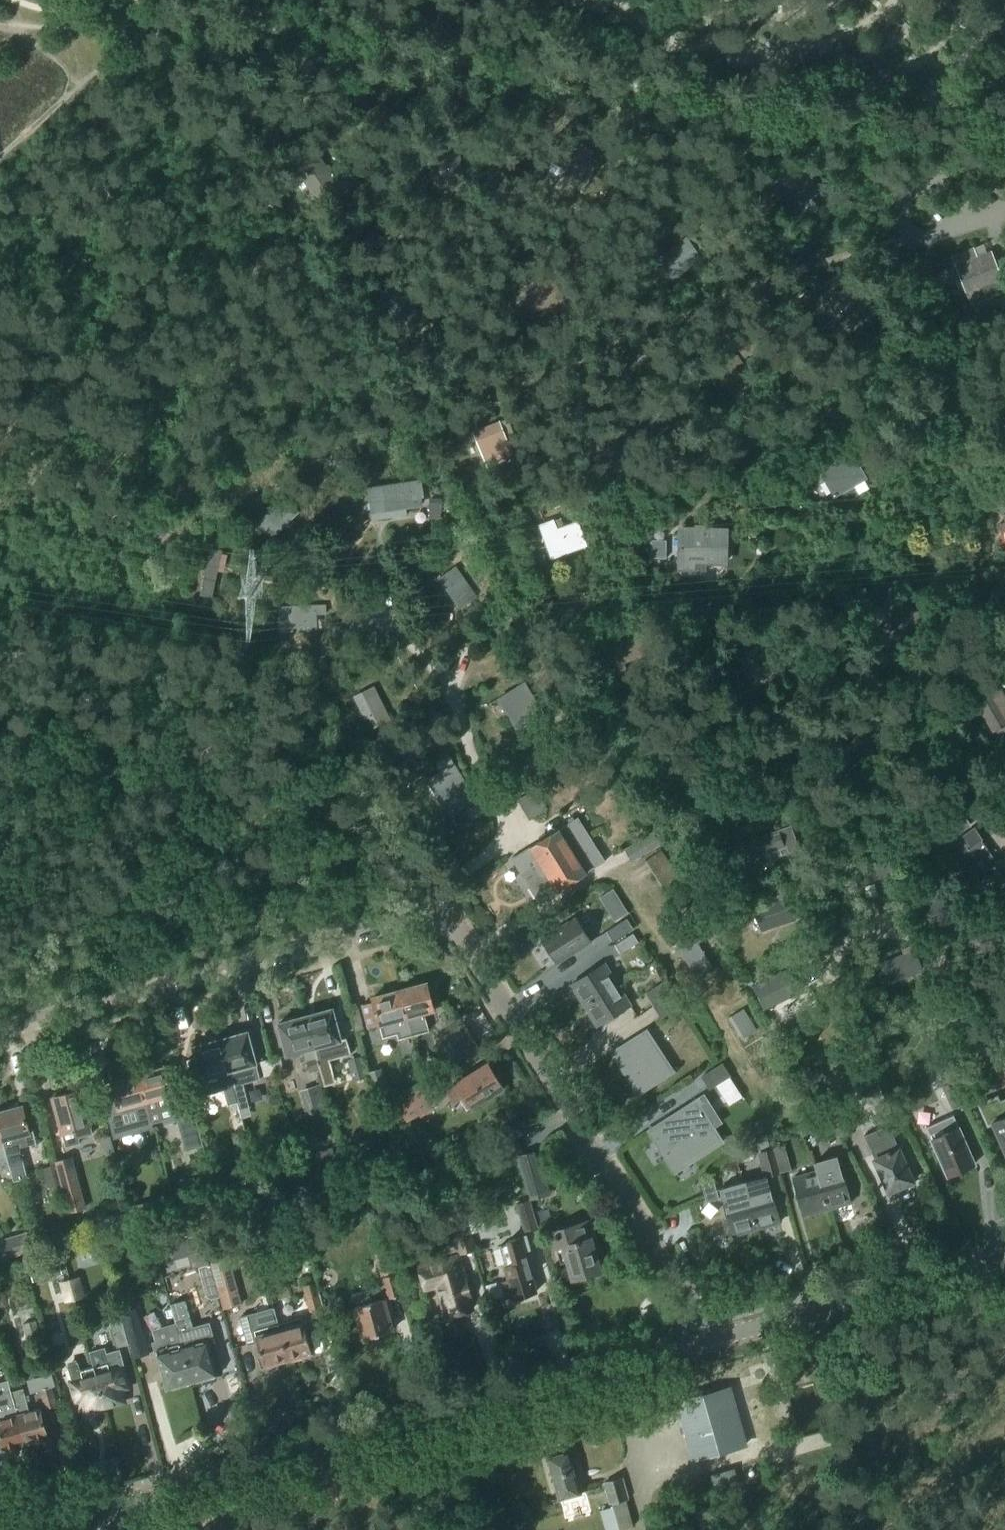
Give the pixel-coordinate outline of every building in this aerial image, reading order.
[(600,164),(565,142),(552,162),(586,185),(600,164)] [(433,186),(464,182),(459,147),(429,150),(429,153),(421,154),(423,165),(428,165),(429,175),(432,175),(433,186)] [(316,201),(339,185),(330,172),(332,170),(328,165),(326,166),(320,157),(296,173),(316,201)] [(811,173),(798,159),(770,186),(798,210),(818,191),(806,179),(811,173)] [(687,237),(657,258),(672,280),(701,258),(687,237)] [(951,256),(970,306),(1004,292),(1004,287),(991,251),(977,256),(973,247),(951,256)] [(493,263),(499,271),(511,261),(506,254),(493,263)] [(413,305),(416,304),(413,299),(411,300),(406,289),(383,299),(399,332),(420,322),(413,305)] [(749,339),(737,349),(744,358),(756,349),(749,339)] [(499,422),(472,433),(484,463),(519,449),(515,439),(508,442),(499,422)] [(850,450),(817,469),(830,493),(833,491),(835,495),(845,489),(843,486),(864,474),(850,450)] [(418,480),(367,488),(371,520),(407,516),(406,509),(422,507),(418,480)] [(538,491),(528,496),(532,504),(542,500),(538,491)] [(283,497),(258,525),(272,539),(298,513),(283,497)] [(427,498),(427,512),(439,513),(439,498),(427,498)] [(554,518),(539,525),(543,535),(541,535),(551,560),(587,546),(577,521),(558,528),(554,518)] [(996,523),(1004,543),(1004,519),(996,523)] [(728,528),(704,527),(704,525),(694,525),(694,527),(678,527),(676,570),(696,571),(696,565),(727,566),(728,528)] [(221,552),(210,549),(201,595),(212,597),(221,552)] [(477,597),(456,567),(438,579),(459,609),(477,597)] [(884,596),(875,614),(883,617),(878,628),(908,641),(921,614),(884,596)] [(326,605),(278,607),(279,619),(290,619),(290,629),(317,627),(316,615),(326,615),(326,605)] [(646,655),(639,636),(625,641),(624,638),(609,643),(610,647),(600,650),(607,670),(646,655)] [(524,682),(500,697),(525,738),(531,734),(549,723),(524,682)] [(374,686),(354,696),(366,720),(368,718),(373,729),(391,720),(374,686)] [(976,703),(992,730),(1004,723),(1004,699),(1004,697),(997,701),(993,693),(976,703)] [(449,818),(476,801),(453,763),(425,780),(449,818)] [(529,820),(547,810),(535,789),(517,799),(529,820)] [(955,805),(927,825),(942,846),(970,826),(955,805)] [(539,903),(548,897),(605,861),(577,818),(511,859),(539,903)] [(733,847),(716,852),(722,870),(739,864),(764,855),(766,861),(799,850),(790,826),(733,847)] [(973,829),(937,854),(962,888),(997,863),(973,829)] [(632,862),(662,844),(654,831),(625,849),(632,862)] [(661,888),(678,877),(662,850),(644,861),(661,888)] [(895,856),(857,870),(862,883),(900,869),(895,856)] [(978,882),(970,887),(975,895),(984,889),(978,882)] [(613,889),(599,897),(614,921),(628,913),(613,889)] [(787,895),(751,907),(760,932),(796,920),(787,895)] [(556,963),(590,942),(576,919),(542,940),(556,963)] [(612,942),(633,930),(626,919),(606,932),(612,942)] [(694,978),(712,967),(698,943),(711,935),(703,921),(673,938),(694,978)] [(621,955),(639,943),(633,933),(615,945),(621,955)] [(914,950),(878,964),(887,986),(922,971),(914,950)] [(583,1006),(617,985),(605,964),(571,985),(583,1006)] [(790,968),(752,987),(764,1011),(802,992),(790,968)] [(661,1020),(683,1006),(667,980),(645,994),(661,1020)] [(412,1035),(428,1030),(423,1013),(434,1010),(426,983),(399,991),(407,1017),(412,1035)] [(596,1026),(630,1005),(617,985),(583,1006),(596,1026)] [(412,1035),(407,1017),(399,991),(372,998),(373,1002),(362,1005),(368,1028),(380,1025),(383,1037),(398,1033),(399,1038),(412,1035)] [(320,1069),(330,1067),(324,1045),(341,1041),(332,1009),(305,1017),(320,1069)] [(741,1040),(757,1031),(744,1009),(728,1019),(741,1040)] [(320,1069),(305,1017),(278,1024),(287,1056),(304,1051),(310,1072),(320,1069)] [(453,1062),(476,1047),(466,1030),(442,1045),(453,1062)] [(240,1110),(249,1107),(243,1084),(260,1079),(247,1032),(220,1040),(240,1110)] [(637,1093),(668,1074),(659,1060),(661,1058),(646,1033),(613,1054),(637,1093)] [(240,1110),(220,1040),(193,1047),(202,1079),(205,1089),(222,1084),(227,1103),(224,1107),(228,1123),(231,1122),(235,1135),(246,1132),(240,1110)] [(353,1082),(367,1078),(362,1056),(348,1060),(353,1082)] [(265,1078),(276,1075),(271,1059),(261,1062),(265,1078)] [(709,1090),(731,1077),(722,1063),(700,1077),(709,1090)] [(498,1077),(494,1075),(487,1064),(447,1089),(454,1100),(463,1094),(471,1107),(502,1088),(500,1086),(500,1081),(498,1077)] [(807,1065),(801,1067),(804,1076),(810,1073),(807,1065)] [(146,1099),(152,1124),(179,1117),(165,1067),(139,1074),(146,1099)] [(819,1068),(810,1072),(815,1082),(824,1077),(819,1068)] [(101,1073),(93,1075),(97,1088),(105,1086),(101,1073)] [(139,1128),(152,1124),(146,1099),(139,1074),(111,1082),(114,1095),(103,1098),(113,1134),(139,1128)] [(954,1081),(941,1086),(951,1108),(963,1103),(954,1081)] [(440,1098),(431,1082),(397,1103),(406,1119),(440,1098)] [(308,1116),(329,1109),(321,1084),(300,1090),(308,1116)] [(80,1090),(53,1098),(67,1146),(79,1143),(78,1137),(92,1133),(80,1090)] [(979,1104),(983,1114),(989,1129),(993,1127),(1004,1153),(1004,1100),(1000,1102),(997,1097),(979,1104)] [(691,1103),(648,1130),(674,1170),(720,1141),(699,1108),(702,1105),(698,1099),(691,1103)] [(23,1106),(0,1112),(0,1129),(10,1167),(24,1163),(19,1148),(36,1143),(33,1130),(29,1131),(23,1106)] [(186,1151),(204,1146),(195,1115),(184,1118),(184,1119),(178,1121),(186,1151)] [(811,1122),(797,1125),(802,1137),(814,1130),(823,1146),(837,1139),(824,1116),(812,1122),(811,1122)] [(947,1176),(974,1164),(953,1116),(926,1128),(947,1176)] [(760,1123),(749,1126),(752,1137),(764,1134),(760,1123)] [(888,1192),(912,1182),(888,1125),(863,1136),(888,1192)] [(512,1137),(522,1134),(520,1126),(509,1129),(512,1137)] [(0,1129),(0,1171),(10,1167),(0,1129)] [(755,1138),(758,1149),(768,1147),(765,1135),(755,1138)] [(390,1157),(402,1153),(398,1138),(386,1142),(390,1157)] [(778,1174),(790,1170),(784,1146),(772,1150),(778,1174)] [(339,1171),(333,1150),(304,1158),(310,1179),(339,1171)] [(766,1177),(778,1174),(772,1150),(759,1153),(766,1177)] [(541,1176),(534,1152),(518,1156),(530,1199),(549,1193),(543,1175),(541,1176)] [(838,1165),(836,1157),(813,1164),(815,1172),(816,1172),(826,1210),(849,1204),(839,1165),(838,1165)] [(69,1159),(56,1162),(69,1212),(85,1208),(75,1170),(73,1171),(69,1159)] [(47,1187),(60,1184),(55,1165),(42,1168),(47,1187)] [(803,1217),(826,1210),(816,1172),(815,1172),(793,1178),(803,1217)] [(706,1203),(718,1199),(712,1177),(700,1181),(706,1203)] [(766,1177),(743,1184),(745,1191),(756,1230),(779,1223),(766,1177)] [(745,1191),(743,1184),(720,1190),(733,1236),(756,1230),(745,1191)] [(524,1232),(538,1228),(530,1200),(516,1204),(524,1232)] [(464,1212),(449,1216),(459,1254),(475,1250),(464,1212)] [(573,1223),(549,1230),(555,1249),(556,1249),(560,1264),(568,1261),(574,1279),(576,1278),(580,1281),(587,1279),(588,1275),(599,1271),(593,1250),(598,1248),(590,1221),(573,1225),(573,1223)] [(86,1228),(77,1231),(80,1239),(88,1237),(86,1228)] [(198,1228),(169,1235),(173,1252),(202,1244),(198,1228)] [(149,1231),(154,1247),(162,1245),(158,1229),(149,1231)] [(144,1250),(154,1247),(149,1231),(140,1233),(144,1250)] [(33,1251),(28,1232),(0,1240),(0,1261),(33,1251)] [(500,1283),(505,1299),(513,1296),(513,1298),(515,1298),(518,1300),(527,1298),(528,1294),(536,1292),(528,1261),(533,1260),(526,1236),(507,1241),(508,1244),(499,1246),(506,1269),(505,1269),(508,1281),(500,1283)] [(227,1249),(208,1254),(221,1303),(240,1297),(232,1269),(227,1249)] [(471,1298),(459,1257),(418,1269),(423,1285),(437,1281),(447,1317),(471,1310),(467,1299),(471,1298)] [(38,1259),(29,1262),(34,1280),(43,1277),(38,1259)] [(379,1265),(383,1277),(396,1274),(392,1261),(379,1265)] [(364,1339),(392,1331),(383,1300),(402,1295),(396,1274),(383,1277),(385,1285),(352,1295),(364,1339)] [(77,1300),(87,1297),(81,1276),(71,1279),(77,1300)] [(65,1303),(77,1300),(71,1279),(59,1282),(65,1303)] [(312,1318),(324,1315),(315,1283),(303,1286),(312,1318)] [(274,1308),(240,1317),(248,1344),(257,1342),(264,1366),(287,1360),(277,1324),(279,1324),(274,1308)] [(281,1323),(279,1324),(277,1324),(287,1360),(312,1353),(302,1317),(281,1323)] [(28,1343),(43,1338),(38,1320),(23,1324),(28,1343)] [(117,1348),(130,1344),(123,1320),(111,1324),(117,1348)] [(134,1357),(149,1352),(142,1327),(140,1327),(128,1331),(127,1331),(134,1357)] [(191,1382),(182,1348),(180,1343),(181,1343),(176,1327),(155,1333),(158,1342),(154,1343),(156,1350),(167,1389),(191,1382)] [(216,1375),(207,1341),(205,1336),(192,1340),(193,1341),(182,1344),(181,1343),(180,1343),(182,1348),(191,1382),(216,1375)] [(95,1367),(106,1405),(122,1401),(119,1389),(128,1386),(117,1349),(103,1353),(106,1364),(95,1367)] [(80,1371),(78,1363),(68,1366),(73,1383),(72,1383),(77,1400),(84,1398),(87,1410),(106,1405),(95,1367),(80,1371)] [(56,1406),(51,1387),(56,1385),(53,1373),(31,1378),(35,1391),(41,1390),(46,1409),(56,1406)] [(29,1412),(23,1389),(12,1392),(26,1444),(48,1438),(40,1409),(29,1412)] [(4,1450),(26,1444),(12,1392),(0,1395),(0,1434),(4,1450)] [(693,1460),(745,1445),(734,1405),(693,1417),(697,1433),(686,1436),(693,1460)] [(559,1499),(580,1493),(568,1451),(547,1457),(559,1499)] [(630,1508),(622,1478),(604,1483),(610,1505),(614,1504),(616,1512),(621,1529),(635,1525),(630,1508)]
